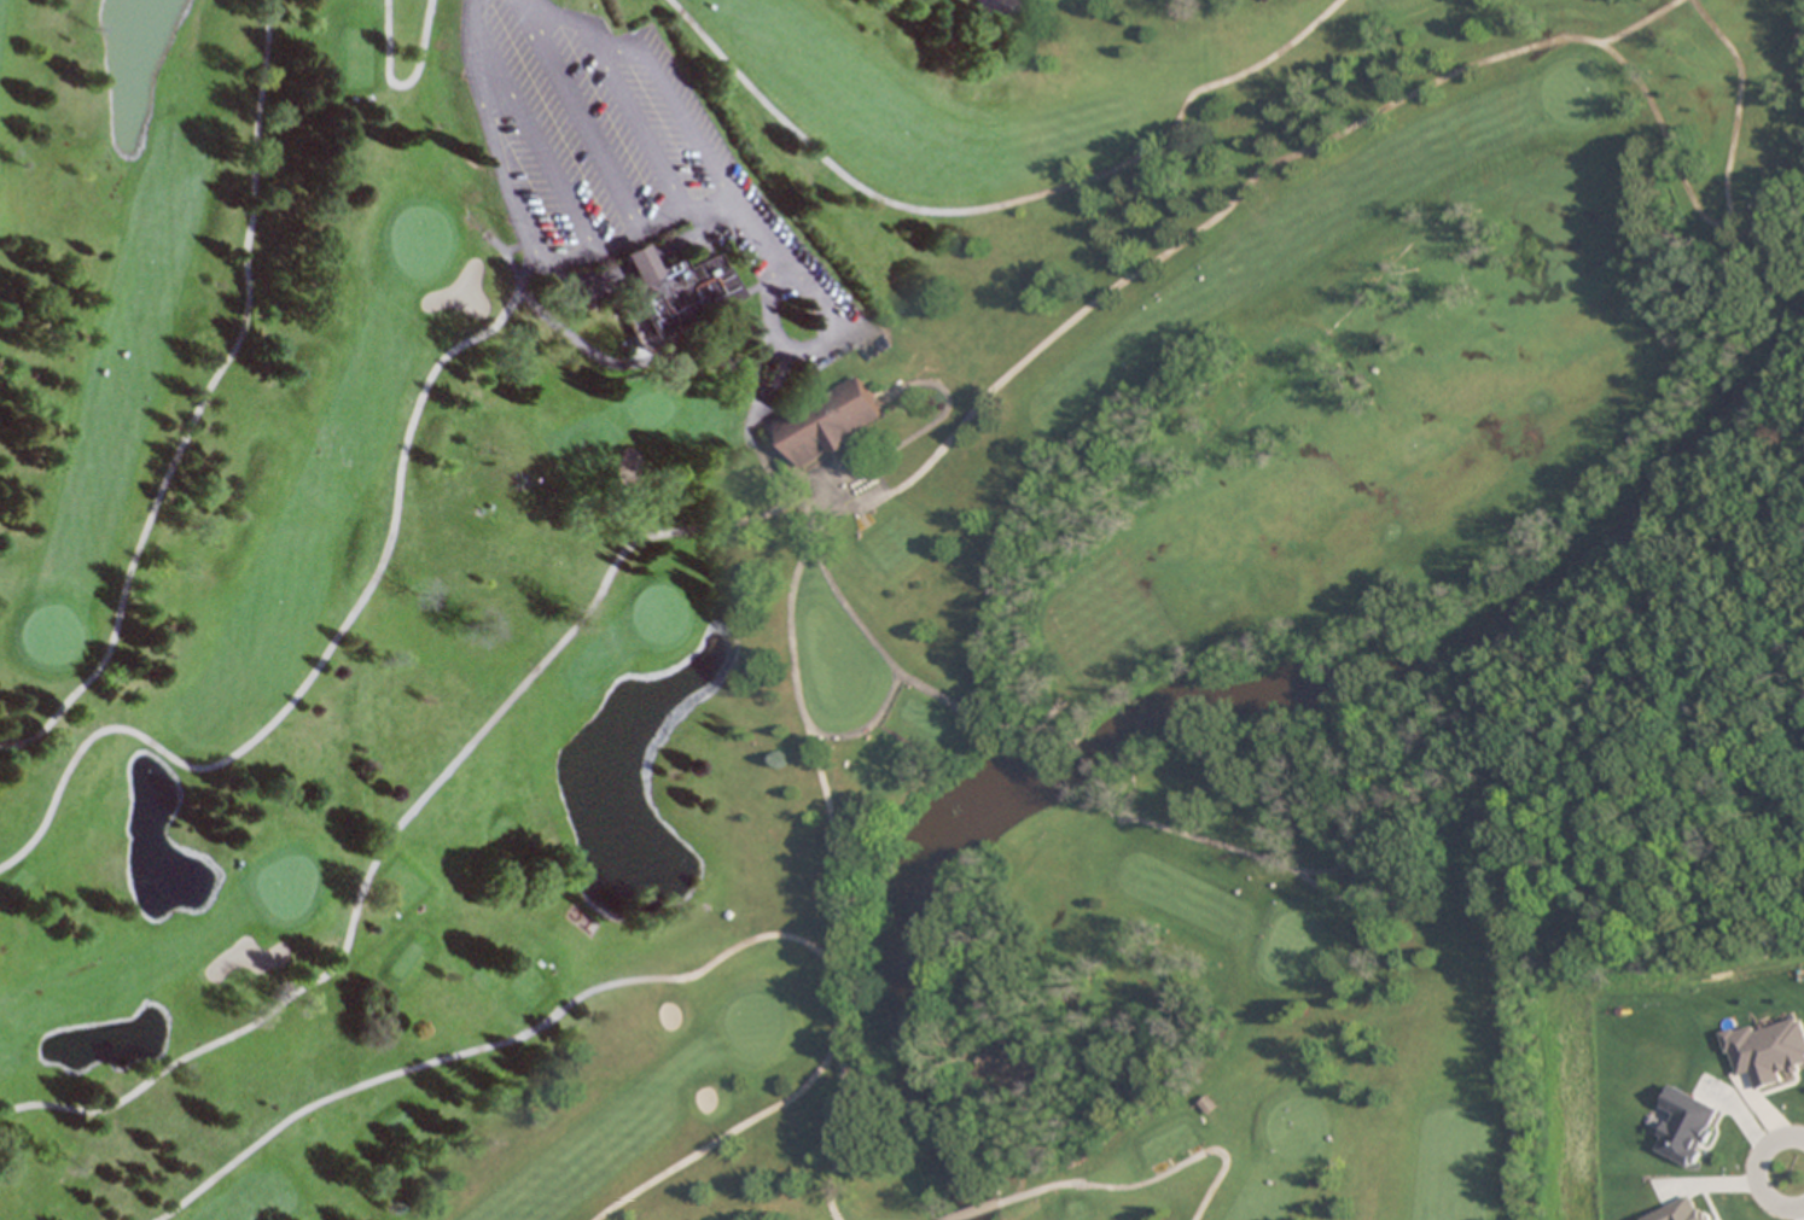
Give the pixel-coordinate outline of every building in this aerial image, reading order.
[(644,240),(619,251),(634,281),(627,285),(650,334),(735,293),(717,255),(685,269),(680,258),(657,269),(644,240)] [(772,421),(859,374),(881,418),(851,433),(856,443),(833,455),(830,449),(797,467),(772,421)] [(1727,1052),(1745,1047),(1754,1087),(1779,1081),(1776,1070),(1803,1064),(1803,1033),(1802,1023),(1757,1034),(1755,1027),(1723,1034),(1727,1052)] [(1720,1109),(1670,1086),(1660,1108),(1672,1113),(1655,1151),(1693,1168),(1720,1109)] [(1198,1103),(1209,1095),(1218,1105),(1207,1114),(1198,1103)]
